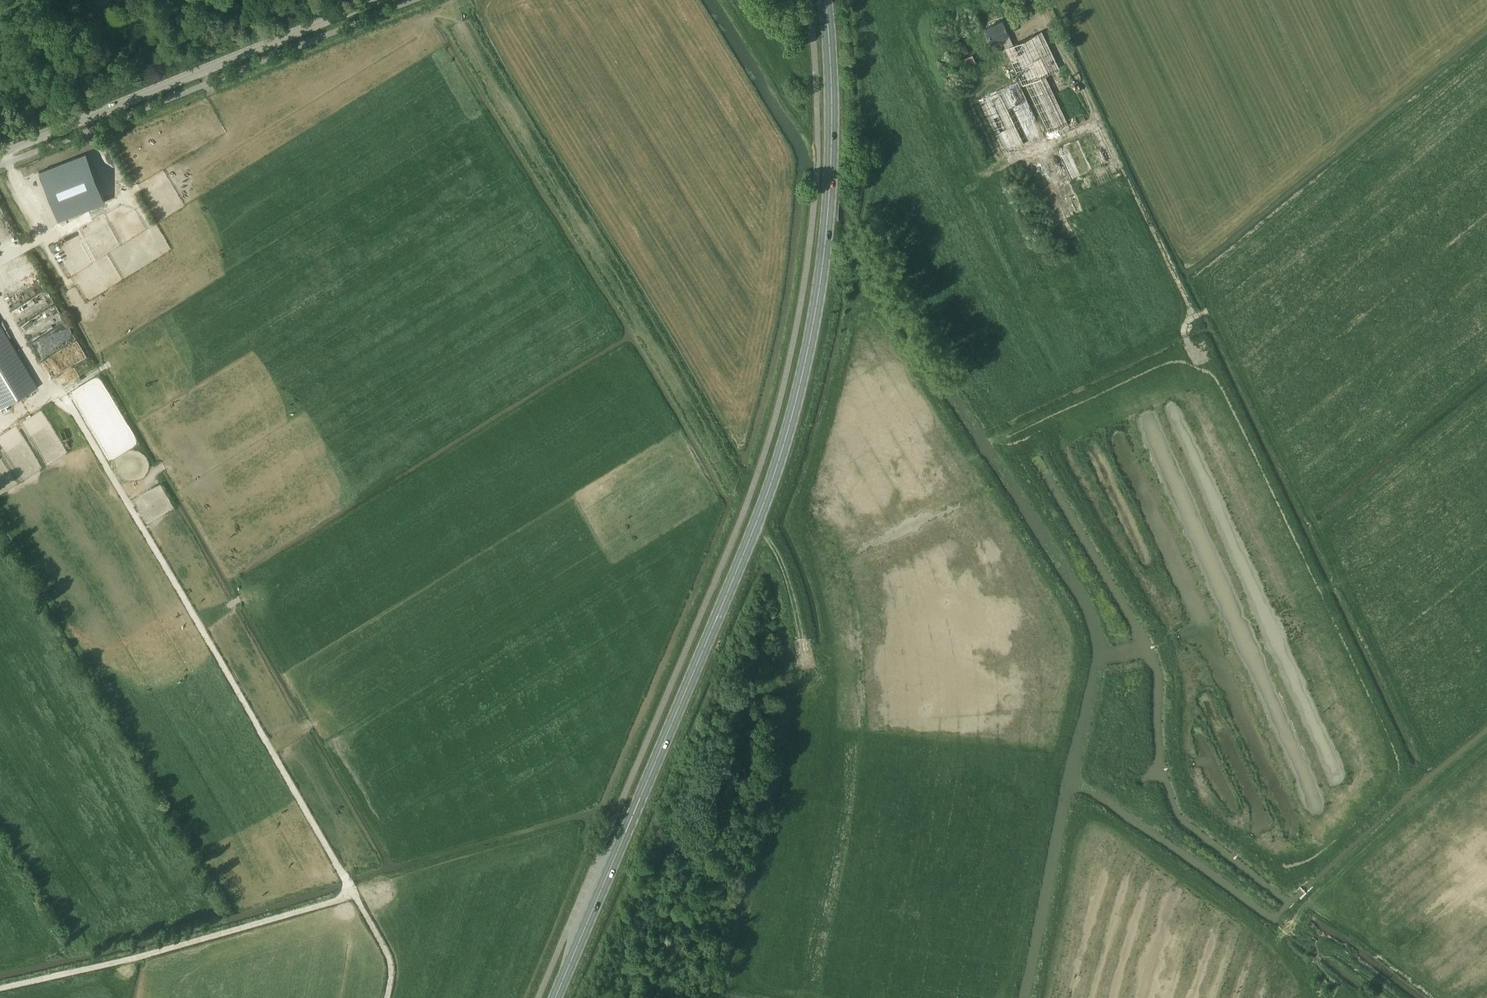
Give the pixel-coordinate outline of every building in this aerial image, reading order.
[(1013,44),(1008,34),(1002,21),(985,28),(991,42),(1000,38),(1005,48),(1013,44)] [(965,57),(967,66),(974,64),(972,56),(965,57)] [(1054,148),(1069,180),(1102,164),(1086,133),(1054,148)] [(90,146),(43,167),(63,213),(110,189),(90,146)] [(1,225),(9,222),(3,205),(0,206),(0,223),(1,225)] [(50,293),(11,309),(16,320),(55,305),(50,293)] [(69,323),(32,343),(50,377),(87,358),(69,323)] [(38,387),(0,324),(0,409),(38,387)]
